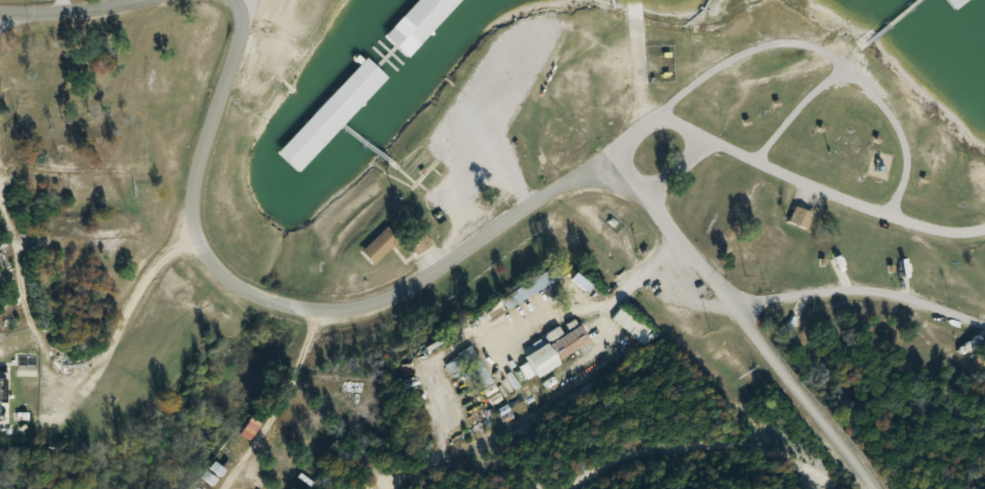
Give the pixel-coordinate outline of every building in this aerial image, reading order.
[(414,49),(445,11),(431,0),(413,23),(403,15),(390,31),(414,49)] [(983,0),(960,0),(968,11),(983,0)] [(312,171),(394,72),(371,53),(289,152),(312,171)] [(790,223),(808,231),(815,215),(797,207),(790,223)] [(360,252),(373,266),(399,240),(385,227),(360,252)] [(432,247),(424,233),(398,249),(406,262),(432,247)] [(561,365),(560,362),(590,344),(580,326),(526,358),(529,364),(522,367),(531,383),(561,365)] [(232,442),(241,448),(254,430),(246,424),(232,442)]
